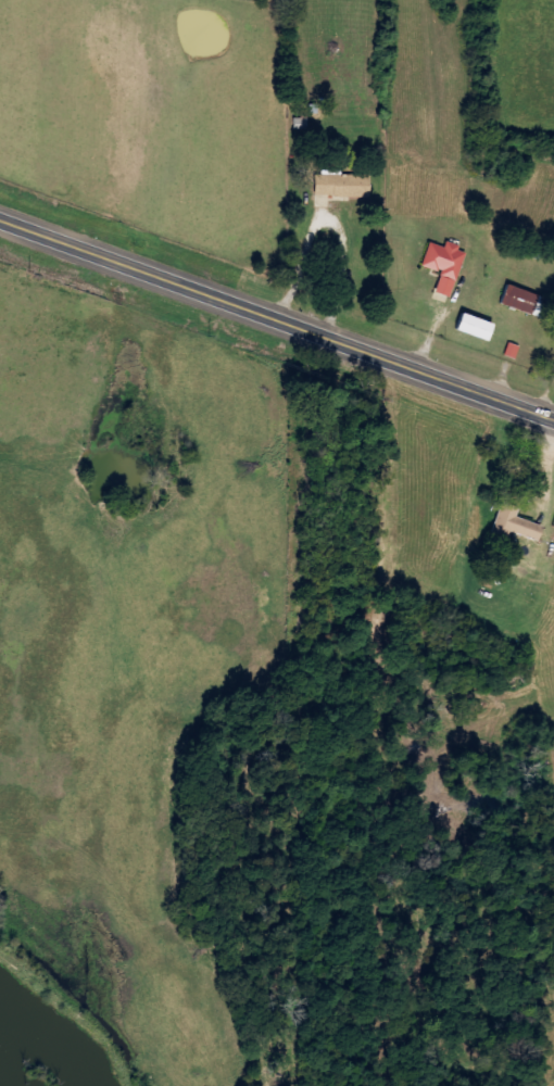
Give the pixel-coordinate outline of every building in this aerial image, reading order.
[(366,174),(317,173),(316,196),(366,198),(366,174)] [(453,297),(468,249),(447,243),(446,247),(430,242),(423,266),(443,272),(437,292),(453,297)] [(548,320),(553,303),(553,301),(509,284),(502,304),(548,320)] [(496,324),(463,313),(457,330),(490,341),(496,324)] [(518,360),(523,347),(511,343),(507,356),(518,360)] [(521,508),(503,503),(495,529),(540,541),(545,525),(519,518),(521,508)]
